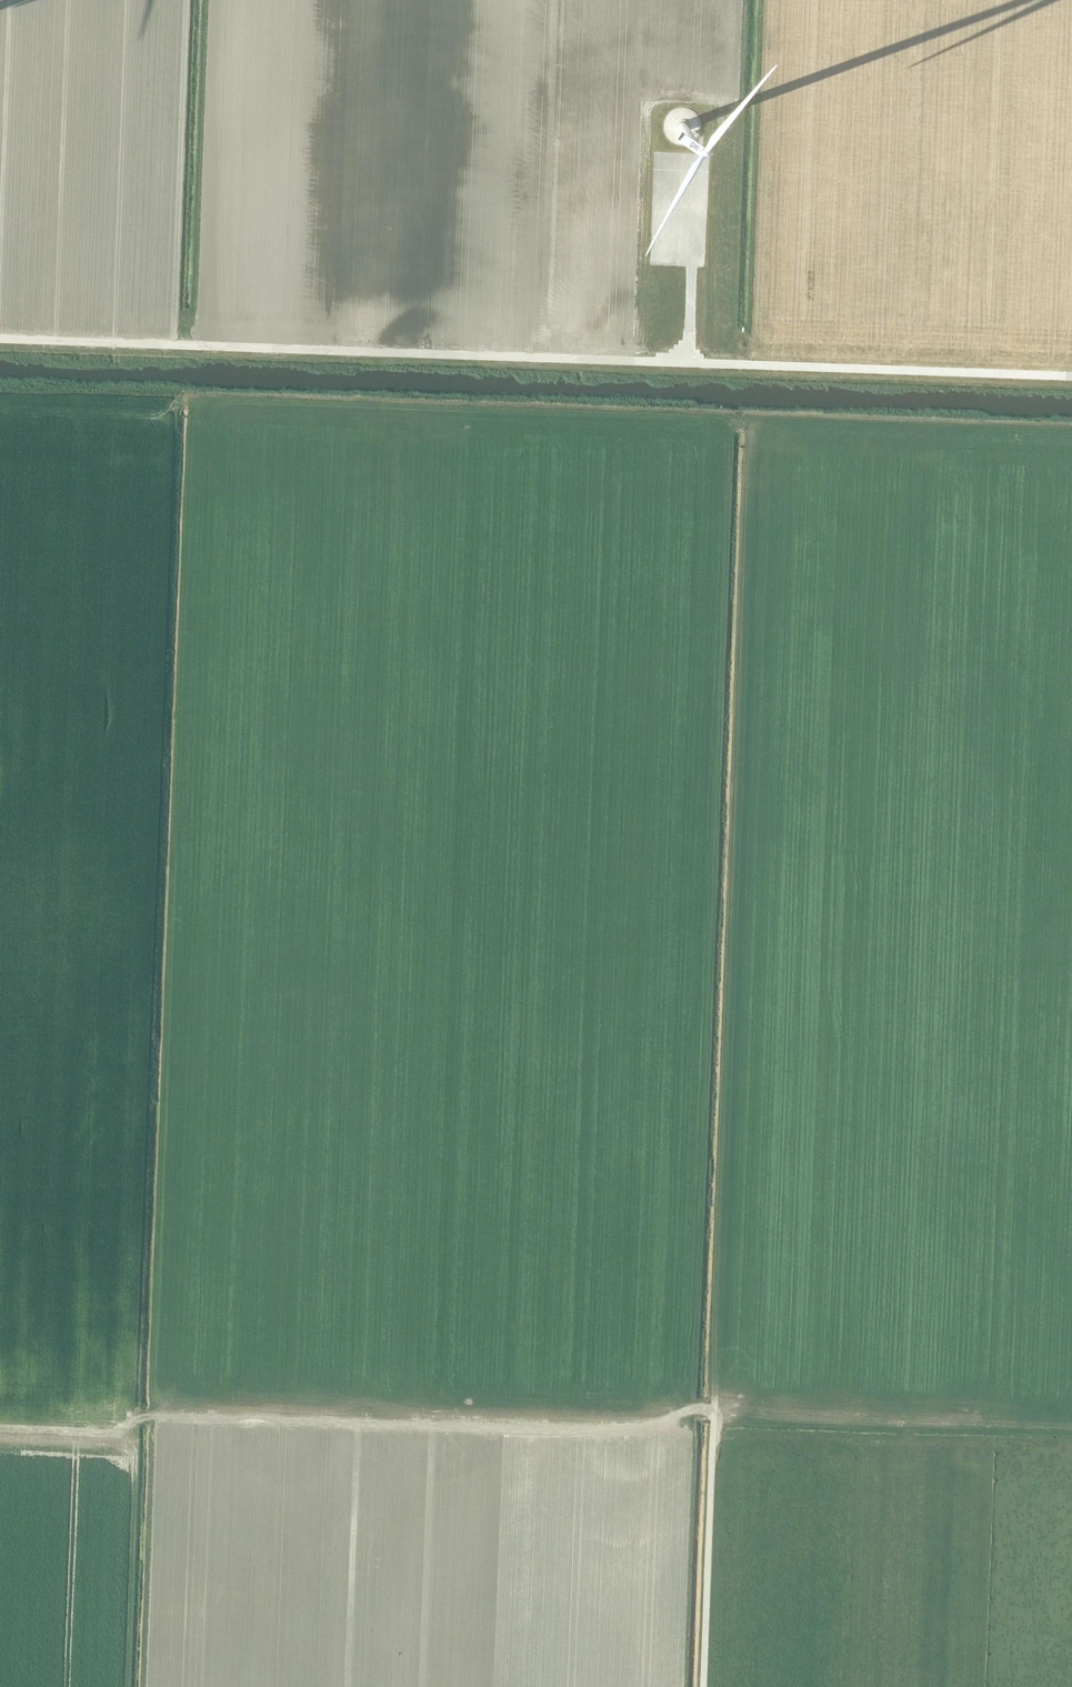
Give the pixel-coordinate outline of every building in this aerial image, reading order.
[(676,124),(676,125),(676,126),(677,127),(677,128),(678,129),(678,130),(679,130),(680,131),(681,131),(682,131),(683,131),(684,131),(685,131),(686,131),(687,130),(688,130),(688,129),(689,128),(689,127),(690,126),(690,125),(690,124),(690,123),(689,123),(689,122),(689,121),(688,121),(688,120),(687,120),(687,119),(686,119),(685,118),(684,118),(683,118),(682,118),(681,118),(681,119),(680,119),(679,119),(679,120),(678,120),(678,121),(677,122),(677,123),(676,124)]
